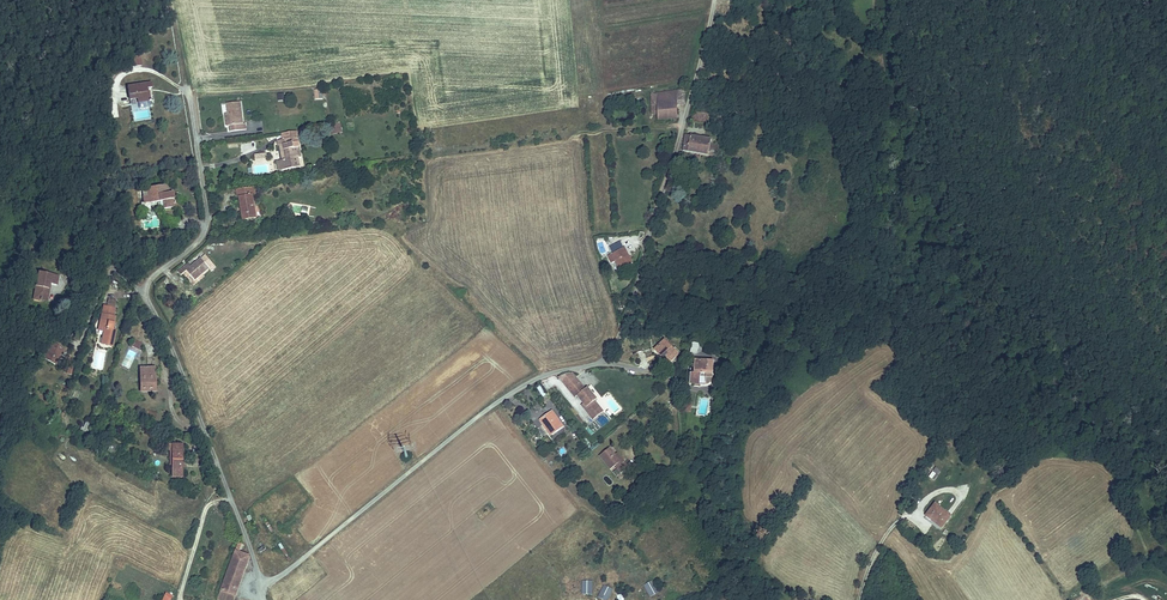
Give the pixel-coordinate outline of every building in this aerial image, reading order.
[(143,55),(134,57),(135,64),(144,63),(143,55)] [(149,83),(126,87),(129,101),(136,100),(137,105),(149,103),(147,94),(144,94),(144,91),(150,90),(149,83)] [(686,98),(685,88),(663,91),(664,96),(656,96),(654,104),(655,120),(677,118),(675,99),(686,98)] [(321,91),(313,91),(313,100),(322,99),(321,91)] [(229,114),(226,114),(229,133),(247,130),(246,123),(244,124),(243,117),(242,116),(240,103),(227,105),(229,114)] [(695,115),(694,123),(706,124),(707,113),(702,112),(702,115),(695,115)] [(296,133),(281,134),(282,142),(285,161),(280,162),(280,171),(298,169),(297,160),(300,160),(297,144),(293,140),(297,139),(296,133)] [(686,133),(683,149),(708,154),(711,138),(686,133)] [(285,161),(282,142),(276,142),(276,147),(279,147),(280,162),(285,161)] [(167,186),(148,189),(151,205),(163,203),(164,211),(176,209),(174,195),(169,195),(167,186)] [(255,189),(236,191),(237,200),(241,199),(244,222),(257,220),(253,197),(256,197),(255,189)] [(623,248),(607,256),(611,263),(615,261),(620,270),(632,264),(623,248)] [(185,265),(176,272),(180,276),(186,270),(195,282),(210,269),(208,267),(213,263),(205,254),(188,268),(185,265)] [(39,273),(35,300),(49,302),(51,286),(58,287),(60,276),(39,273)] [(104,305),(99,329),(107,330),(105,336),(104,335),(102,343),(114,346),(117,330),(113,329),(116,316),(113,315),(115,308),(104,305)] [(136,340),(134,347),(139,349),(142,342),(136,340)] [(57,342),(48,358),(62,364),(67,354),(65,353),(68,347),(57,342)] [(663,342),(651,351),(659,361),(661,360),(665,366),(676,358),(663,342)] [(691,342),(690,352),(698,353),(698,343),(691,342)] [(103,370),(107,354),(96,351),(92,368),(103,370)] [(713,373),(714,360),(694,359),(693,373),(690,373),(689,383),(698,384),(699,372),(713,373)] [(72,376),(74,370),(68,367),(65,373),(72,376)] [(154,368),(140,368),(141,392),(157,391),(157,382),(154,382),(154,368)] [(570,392),(580,384),(575,378),(565,386),(570,392)] [(577,396),(585,390),(580,384),(570,392),(575,398),(577,396)] [(542,396),(545,394),(541,387),(537,389),(542,396)] [(604,413),(595,402),(598,401),(588,388),(585,390),(577,396),(585,406),(587,409),(586,410),(595,421),(604,413)] [(551,411),(539,421),(550,436),(563,427),(551,411)] [(84,420),(80,431),(87,434),(91,423),(84,420)] [(185,443),(174,443),(173,477),(184,477),(185,443)] [(610,468),(613,466),(620,460),(614,454),(609,447),(599,456),(610,468)] [(60,451),(57,456),(64,460),(67,455),(60,451)] [(615,468),(617,467),(624,461),(616,452),(614,454),(620,460),(613,466),(615,468)] [(617,467),(621,472),(629,466),(624,461),(617,467)] [(934,503),(924,515),(928,518),(930,517),(932,519),(931,520),(938,526),(942,521),(944,523),(950,516),(934,503)] [(246,546),(239,543),(218,599),(234,599),(249,558),(243,556),(246,546)] [(260,553),(266,549),(262,543),(256,547),(260,553)] [(607,566),(618,566),(618,553),(607,553),(607,566)] [(584,592),(594,589),(589,576),(579,580),(584,592)] [(649,597),(659,592),(652,580),(643,585),(649,597)] [(161,599),(171,599),(173,596),(166,592),(161,599)]
